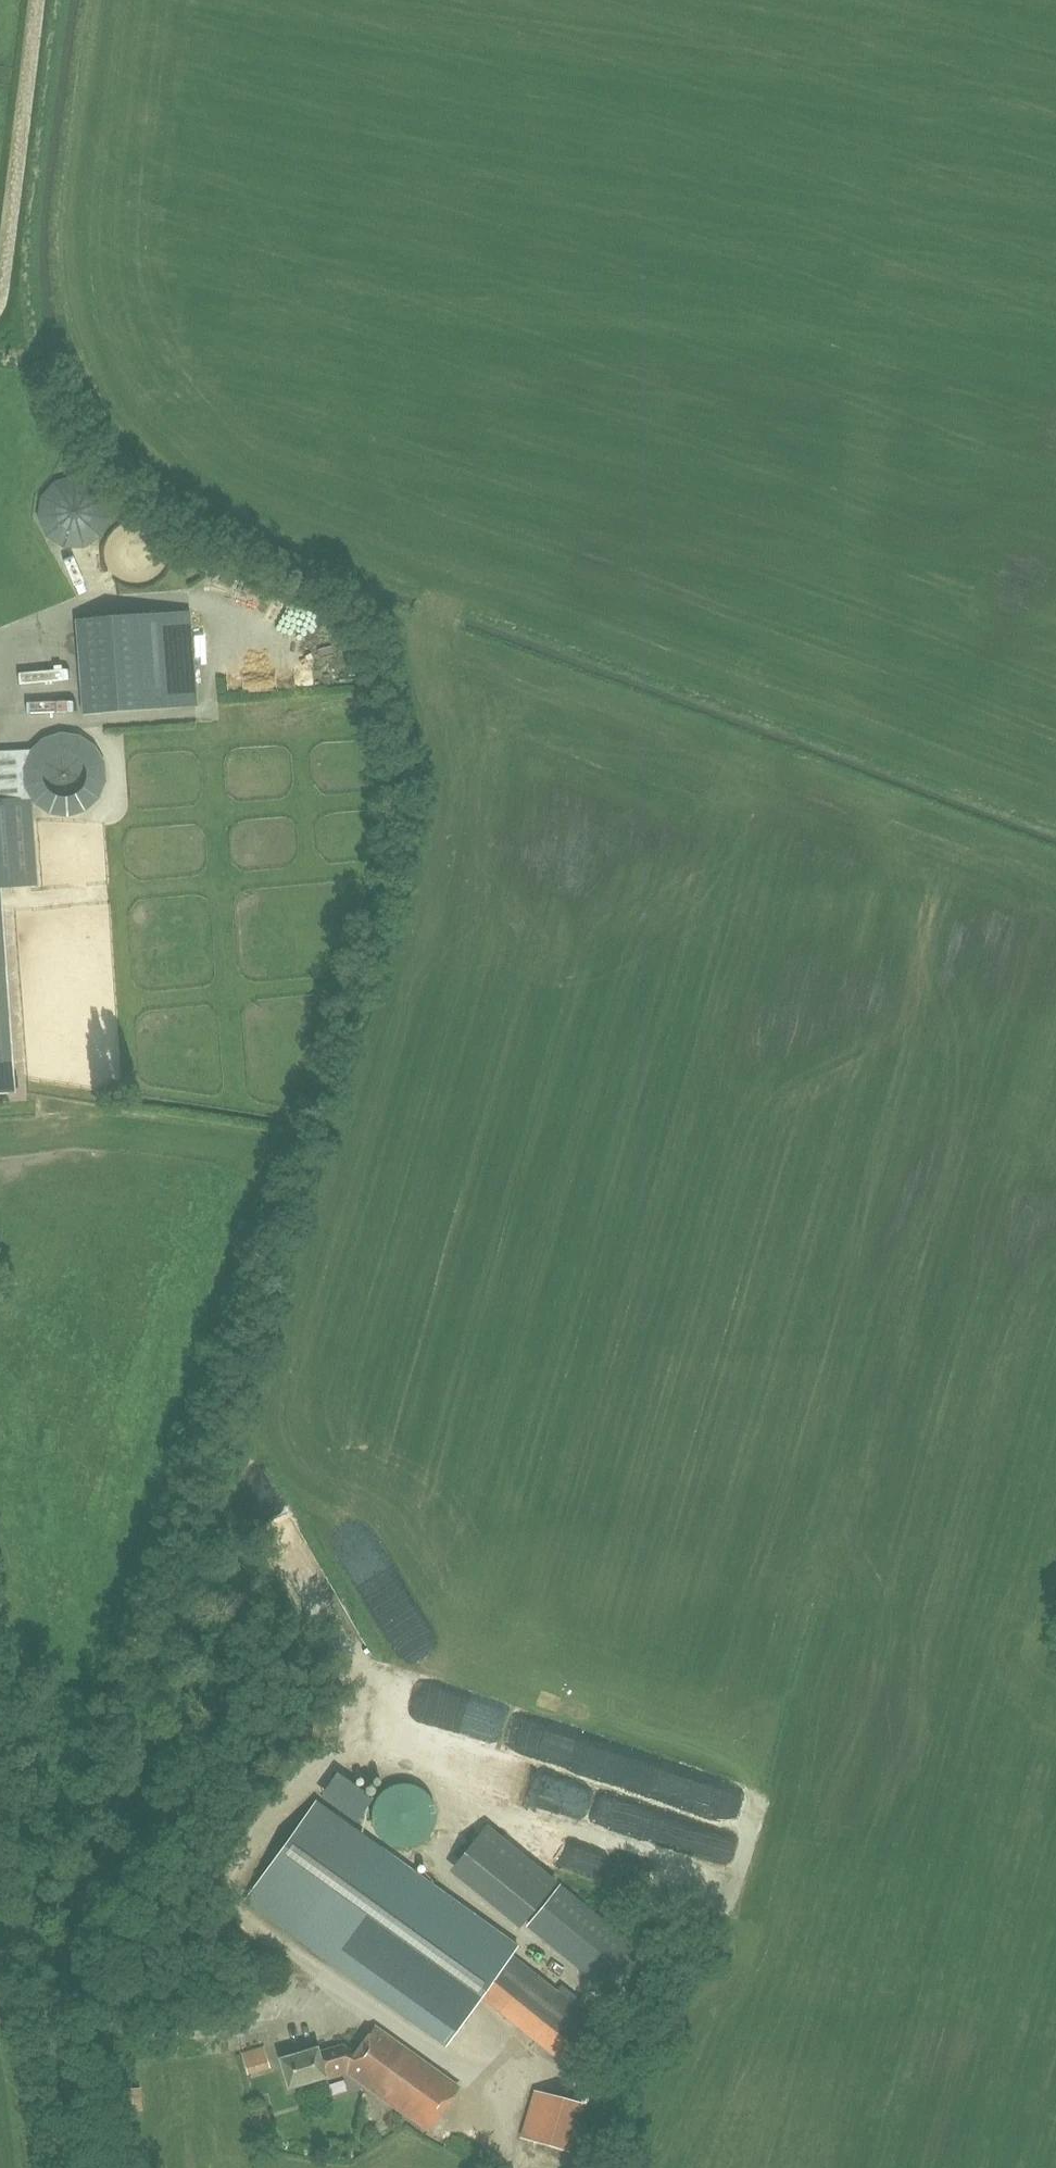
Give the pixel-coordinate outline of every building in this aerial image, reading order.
[(33,534),(88,536),(91,477),(35,475),(33,534)] [(197,706),(190,611),(75,619),(82,714),(197,706)] [(55,676),(55,664),(28,664),(28,676),(55,676)] [(30,798),(0,800),(0,888),(37,885),(30,798)] [(15,1092),(0,898),(0,1094),(15,1092)] [(595,1769),(605,1743),(537,1718),(527,1745),(595,1769)] [(605,1745),(599,1768),(626,1775),(632,1752),(605,1745)] [(632,1758),(624,1790),(711,1810),(718,1778),(632,1758)] [(344,1795),(348,1797),(355,1785),(329,1770),(319,1787),(341,1800),(344,1795)] [(387,1847),(434,1820),(418,1792),(399,1802),(388,1782),(359,1798),(387,1847)] [(481,1996),(500,2011),(559,2057),(589,2017),(510,1955),(517,1945),(315,1800),(244,1900),(446,2045),(481,1996)] [(710,1854),(717,1829),(632,1805),(626,1826),(663,1836),(656,1859),(676,1865),(682,1846),(710,1854)] [(288,2087),(325,2077),(325,2075),(344,2069),(428,2130),(459,2087),(375,2027),(354,2055),(346,2049),(344,2050),(342,2043),(318,2051),(317,2048),(279,2058),(288,2087)] [(575,2152),(588,2107),(535,2092),(522,2137),(575,2152)]
